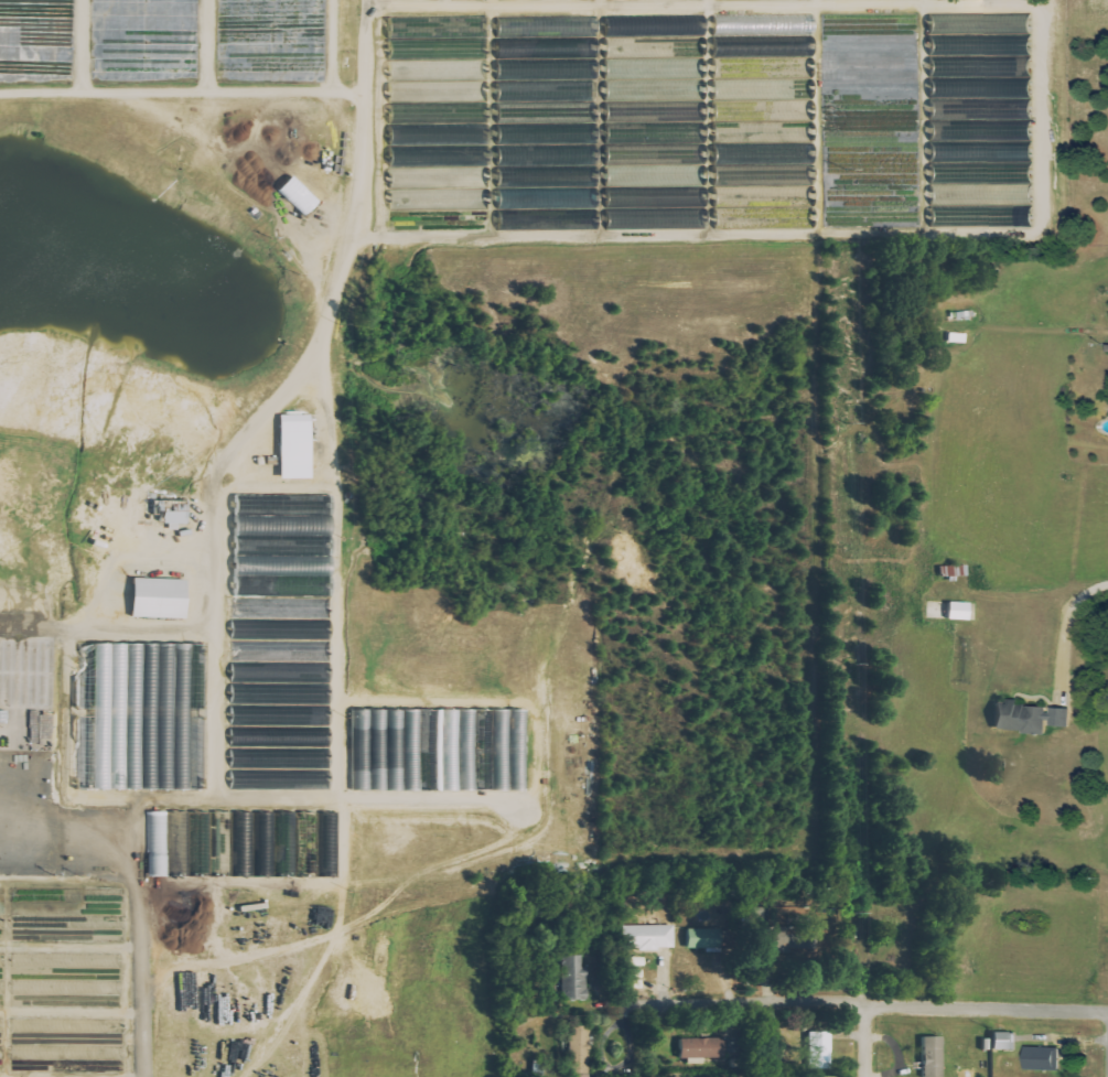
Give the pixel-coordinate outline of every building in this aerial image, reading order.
[(979,28),(979,14),(952,15),(953,29),(979,28)] [(396,19),(398,60),(425,59),(423,32),(438,31),(437,17),(396,19)] [(600,17),(502,18),(502,38),(512,38),(513,48),(522,48),(522,38),(535,37),(535,36),(591,35),(591,32),(600,32),(600,17)] [(952,52),(976,52),(976,36),(951,37),(952,52)] [(994,78),(994,58),(936,57),(936,72),(948,72),(948,93),(1033,95),(1033,79),(994,78)] [(421,63),(402,62),(402,81),(421,81),(421,63)] [(402,105),(404,117),(407,117),(408,123),(423,121),(418,82),(402,84),(405,105),(402,105)] [(1013,113),(1036,114),(1037,102),(1014,100),(1013,113)] [(952,137),(979,134),(978,121),(951,123),(952,137)] [(1022,126),(1018,131),(1030,139),(1037,129),(1028,123),(1025,128),(1022,126)] [(416,144),(420,130),(406,126),(403,140),(416,144)] [(948,179),(976,179),(976,165),(948,165),(948,179)] [(977,209),(937,207),(936,226),(976,228),(977,209)] [(970,335),(953,334),(953,343),(969,344),(970,335)] [(316,480),(315,416),(284,416),(285,480),(316,480)] [(255,574),(262,569),(268,543),(273,540),(275,534),(293,538),(294,533),(296,532),(305,546),(313,548),(318,545),(320,535),(323,539),(328,519),(312,515),(314,506),(305,513),(307,503),(304,498),(296,496),(293,508),(289,503),(276,512),(279,502),(245,493),(232,543),(243,546),(242,552),(251,554),(248,564),(255,574)] [(192,525),(193,501),(160,501),(159,525),(192,525)] [(192,620),(193,581),(139,579),(138,619),(192,620)] [(236,786),(335,788),(335,749),(323,749),(323,726),(327,726),(328,660),(335,660),(336,648),(326,648),(326,633),(329,633),(329,599),(304,599),(304,643),(238,643),(238,661),(237,661),(237,684),(236,705),(237,705),(236,786)] [(944,620),(964,621),(964,604),(945,603),(944,620)] [(211,790),(212,644),(81,643),(80,789),(211,790)] [(1067,709),(1045,708),(1045,705),(998,703),(997,717),(989,716),(989,732),(1043,734),(1044,727),(1066,727),(1067,709)] [(356,792),(532,791),(532,710),(356,710),(356,792)] [(342,813),(150,812),(150,877),(342,878),(342,813)] [(796,909),(766,909),(766,930),(755,930),(755,961),(785,960),(785,933),(796,933),(796,909)] [(672,926),(621,927),(621,951),(672,950),(672,926)] [(707,931),(685,930),(684,949),(707,949),(707,931)] [(125,968),(125,955),(16,953),(16,967),(125,968)] [(584,1001),(584,969),(580,969),(580,957),(560,957),(561,1002),(584,1001)] [(125,983),(16,981),(16,995),(124,997),(125,983)] [(829,1070),(827,1032),(806,1033),(807,1071),(829,1070)] [(1009,1051),(1009,1034),(988,1034),(988,1051),(1009,1051)] [(919,1076),(940,1076),(940,1038),(919,1038),(919,1076)] [(676,1060),(721,1058),(720,1039),(676,1040),(676,1060)] [(127,1047),(91,1048),(92,1061),(118,1061),(117,1058),(128,1058),(127,1047)] [(1020,1070),(1056,1071),(1057,1049),(1020,1048),(1020,1070)]
